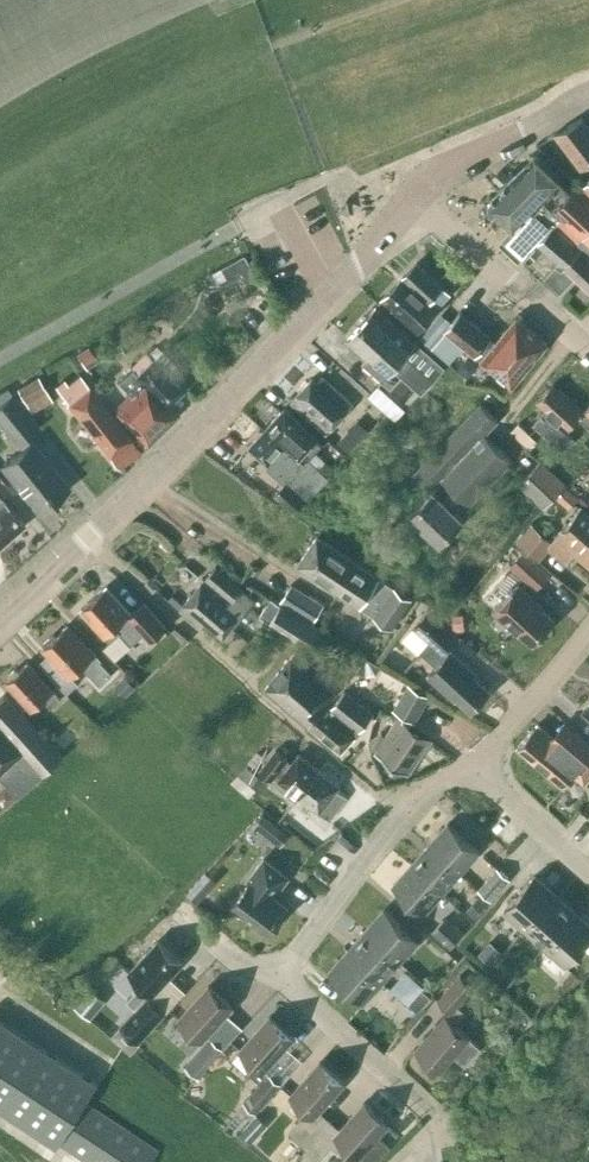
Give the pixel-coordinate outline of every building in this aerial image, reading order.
[(581,168),(588,164),(588,128),(582,118),(555,133),(581,168)] [(563,216),(585,237),(588,232),(588,197),(578,187),(571,194),(559,183),(561,181),(535,155),(521,169),(521,168),(491,199),(491,208),(512,229),(508,233),(529,252),(539,242),(554,225),(563,216)] [(554,225),(539,242),(545,248),(559,261),(545,276),(561,291),(575,276),(588,289),(588,257),(554,225)] [(535,258),(545,248),(539,242),(529,252),(535,258)] [(215,269),(225,293),(261,279),(251,254),(215,269)] [(417,262),(383,298),(417,329),(450,293),(417,262)] [(390,386),(402,373),(422,390),(443,366),(416,341),(415,342),(376,307),(367,317),(366,317),(347,338),(367,356),(362,361),(382,379),(390,386)] [(496,341),(491,337),(491,336),(460,311),(451,322),(441,313),(419,338),(432,349),(446,331),(475,356),(480,360),(511,386),(547,343),(516,317),(496,341)] [(83,364),(94,356),(87,345),(75,353),(83,364)] [(118,381),(123,387),(130,393),(114,409),(147,443),(176,415),(166,405),(182,390),(152,359),(137,374),(131,368),(118,381)] [(59,391),(82,420),(103,403),(80,375),(59,391)] [(291,401),(327,433),(354,404),(322,375),(316,382),(312,377),(291,401)] [(16,387),(26,405),(47,393),(36,376),(16,387)] [(401,416),(410,405),(383,382),(373,393),(401,416)] [(578,416),(583,411),(559,388),(554,393),(549,388),(536,400),(546,410),(534,423),(563,450),(575,437),(568,430),(579,417),(578,416)] [(1,465),(38,511),(69,486),(28,436),(39,427),(12,393),(0,403),(0,422),(22,449),(1,465)] [(103,403),(82,420),(119,466),(140,449),(103,403)] [(456,511),(466,500),(469,503),(512,459),(484,433),(497,419),(481,403),(414,472),(432,490),(411,513),(440,541),(463,517),(456,511)] [(583,411),(578,416),(579,417),(588,425),(588,404),(583,411)] [(300,459),(305,453),(321,468),(328,460),(316,449),(323,442),(285,407),(265,429),(293,454),(294,453),(300,459)] [(530,448),(538,441),(519,422),(512,430),(530,448)] [(352,424),(337,441),(348,452),(364,435),(352,424)] [(293,454),(265,429),(249,446),(273,468),(272,470),(285,482),(275,494),(294,512),(307,499),(307,500),(329,477),(320,469),(321,468),(305,453),(300,459),(294,453),(293,454)] [(516,480),(541,504),(563,481),(538,458),(516,480)] [(563,481),(555,490),(568,503),(577,495),(563,481)] [(2,543),(24,523),(0,496),(0,540),(2,543)] [(575,551),(588,563),(588,513),(581,506),(568,522),(567,521),(548,544),(567,560),(575,551)] [(512,540),(533,556),(549,539),(528,521),(512,540)] [(298,563),(337,590),(357,560),(317,534),(298,563)] [(536,589),(550,575),(525,552),(511,566),(536,589)] [(357,560),(337,590),(393,627),(413,598),(357,560)] [(255,598),(216,566),(180,608),(199,624),(203,620),(223,636),(255,598)] [(279,600),(311,620),(321,603),(290,583),(279,600)] [(533,642),(554,619),(541,607),(542,606),(518,584),(494,611),(518,632),(519,630),(533,642)] [(119,632),(131,645),(144,633),(151,641),(167,626),(144,602),(132,613),(107,585),(81,608),(110,640),(119,632)] [(270,622),(319,652),(330,635),(281,604),(270,622)] [(426,610),(412,627),(428,641),(442,653),(448,647),(457,637),(426,610)] [(452,629),(464,628),(462,612),(451,613),(452,629)] [(99,660),(101,659),(89,646),(88,647),(67,625),(55,635),(53,634),(44,642),(45,644),(43,646),(49,653),(40,662),(67,692),(78,682),(72,675),(82,665),(100,684),(112,673),(99,660)] [(442,653),(428,641),(420,650),(436,665),(428,674),(455,699),(457,696),(472,710),(490,690),(475,676),(477,674),(448,647),(442,653)] [(265,688),(309,725),(328,703),(339,689),(295,651),(265,688)] [(367,657),(358,671),(366,676),(376,674),(381,666),(367,657)] [(18,670),(14,669),(9,674),(9,678),(6,681),(32,709),(44,697),(52,706),(61,697),(28,661),(18,670)] [(124,695),(135,686),(124,674),(114,684),(124,695)] [(390,708),(411,721),(428,697),(406,684),(390,708)] [(331,705),(328,703),(309,725),(340,751),(360,730),(373,713),(344,689),(331,705)] [(19,796),(63,755),(6,693),(0,698),(0,775),(19,796)] [(421,732),(421,731),(398,717),(386,736),(382,733),(374,745),(379,748),(376,752),(408,774),(432,740),(421,732)] [(538,723),(517,746),(536,762),(563,786),(564,786),(573,775),(583,784),(588,777),(588,743),(565,722),(552,736),(538,723)] [(77,740),(67,730),(53,743),(63,753),(77,740)] [(274,775),(299,795),(319,769),(299,753),(292,761),(276,749),(259,770),(271,779),(274,775)] [(253,794),(265,780),(248,765),(236,780),(253,794)] [(340,785),(319,769),(299,795),(329,819),(347,796),(337,789),(340,785)] [(15,795),(5,784),(0,789),(0,800),(4,805),(15,795)] [(253,824),(273,839),(283,827),(263,811),(253,824)] [(448,823),(429,844),(460,872),(479,851),(448,823)] [(429,844),(411,864),(442,892),(460,872),(429,844)] [(250,882),(232,905),(235,907),(236,910),(240,914),(243,914),(268,932),(287,907),(273,897),(289,876),(264,858),(248,880),(250,882)] [(442,892),(411,864),(393,885),(424,913),(442,892)] [(477,887),(490,899),(507,880),(493,868),(477,887)] [(503,910),(524,928),(555,893),(534,875),(503,910)] [(524,928),(544,946),(575,911),(555,893),(524,928)] [(474,916),(486,904),(477,896),(466,909),(474,916)] [(384,909),(365,930),(400,961),(419,940),(418,940),(411,934),(384,909)] [(544,946),(565,965),(588,938),(588,924),(575,911),(544,946)] [(430,930),(449,946),(462,931),(443,916),(430,930)] [(414,923),(408,930),(411,934),(418,940),(424,933),(414,923)] [(365,930),(347,950),(382,981),(400,961),(365,930)] [(129,971),(143,983),(127,1000),(137,1010),(148,999),(182,962),(158,939),(129,971)] [(382,981),(347,950),(329,971),(364,1001),(382,981)] [(481,1046),(469,1036),(470,1036),(455,1023),(465,1011),(457,1004),(473,986),(460,974),(438,999),(450,1010),(446,1015),(445,1015),(416,1048),(440,1069),(453,1054),(465,1064),(481,1046)] [(191,1029),(179,1042),(191,1052),(232,1007),(208,985),(178,1018),(191,1029)] [(418,1010),(430,996),(419,986),(407,1001),(418,1010)] [(88,988),(75,1004),(89,1016),(102,1001),(88,988)] [(138,1041),(164,1013),(148,999),(137,1010),(122,1026),(138,1041)] [(240,1049),(264,1070),(293,1037),(269,1016),(240,1049)] [(59,1142),(89,1161),(151,1161),(159,1150),(85,1102),(97,1084),(0,1020),(0,1105),(58,1143),(59,1142)] [(138,1041),(122,1026),(120,1024),(110,1035),(130,1053),(140,1042),(138,1041)] [(207,1038),(182,1066),(194,1077),(220,1049),(207,1038)] [(289,1133),(306,1148),(332,1120),(320,1110),(344,1082),(319,1061),(290,1095),(308,1111),(289,1133)] [(243,1101),(256,1112),(282,1083),(269,1072),(261,1082),(243,1101)] [(306,1148),(300,1156),(307,1161),(317,1161),(332,1145),(337,1150),(344,1143),(365,1161),(374,1161),(389,1145),(378,1135),(388,1123),(364,1101),(340,1128),(332,1120),(306,1148)] [(251,1141),(268,1123),(256,1112),(240,1130),(251,1141)]
